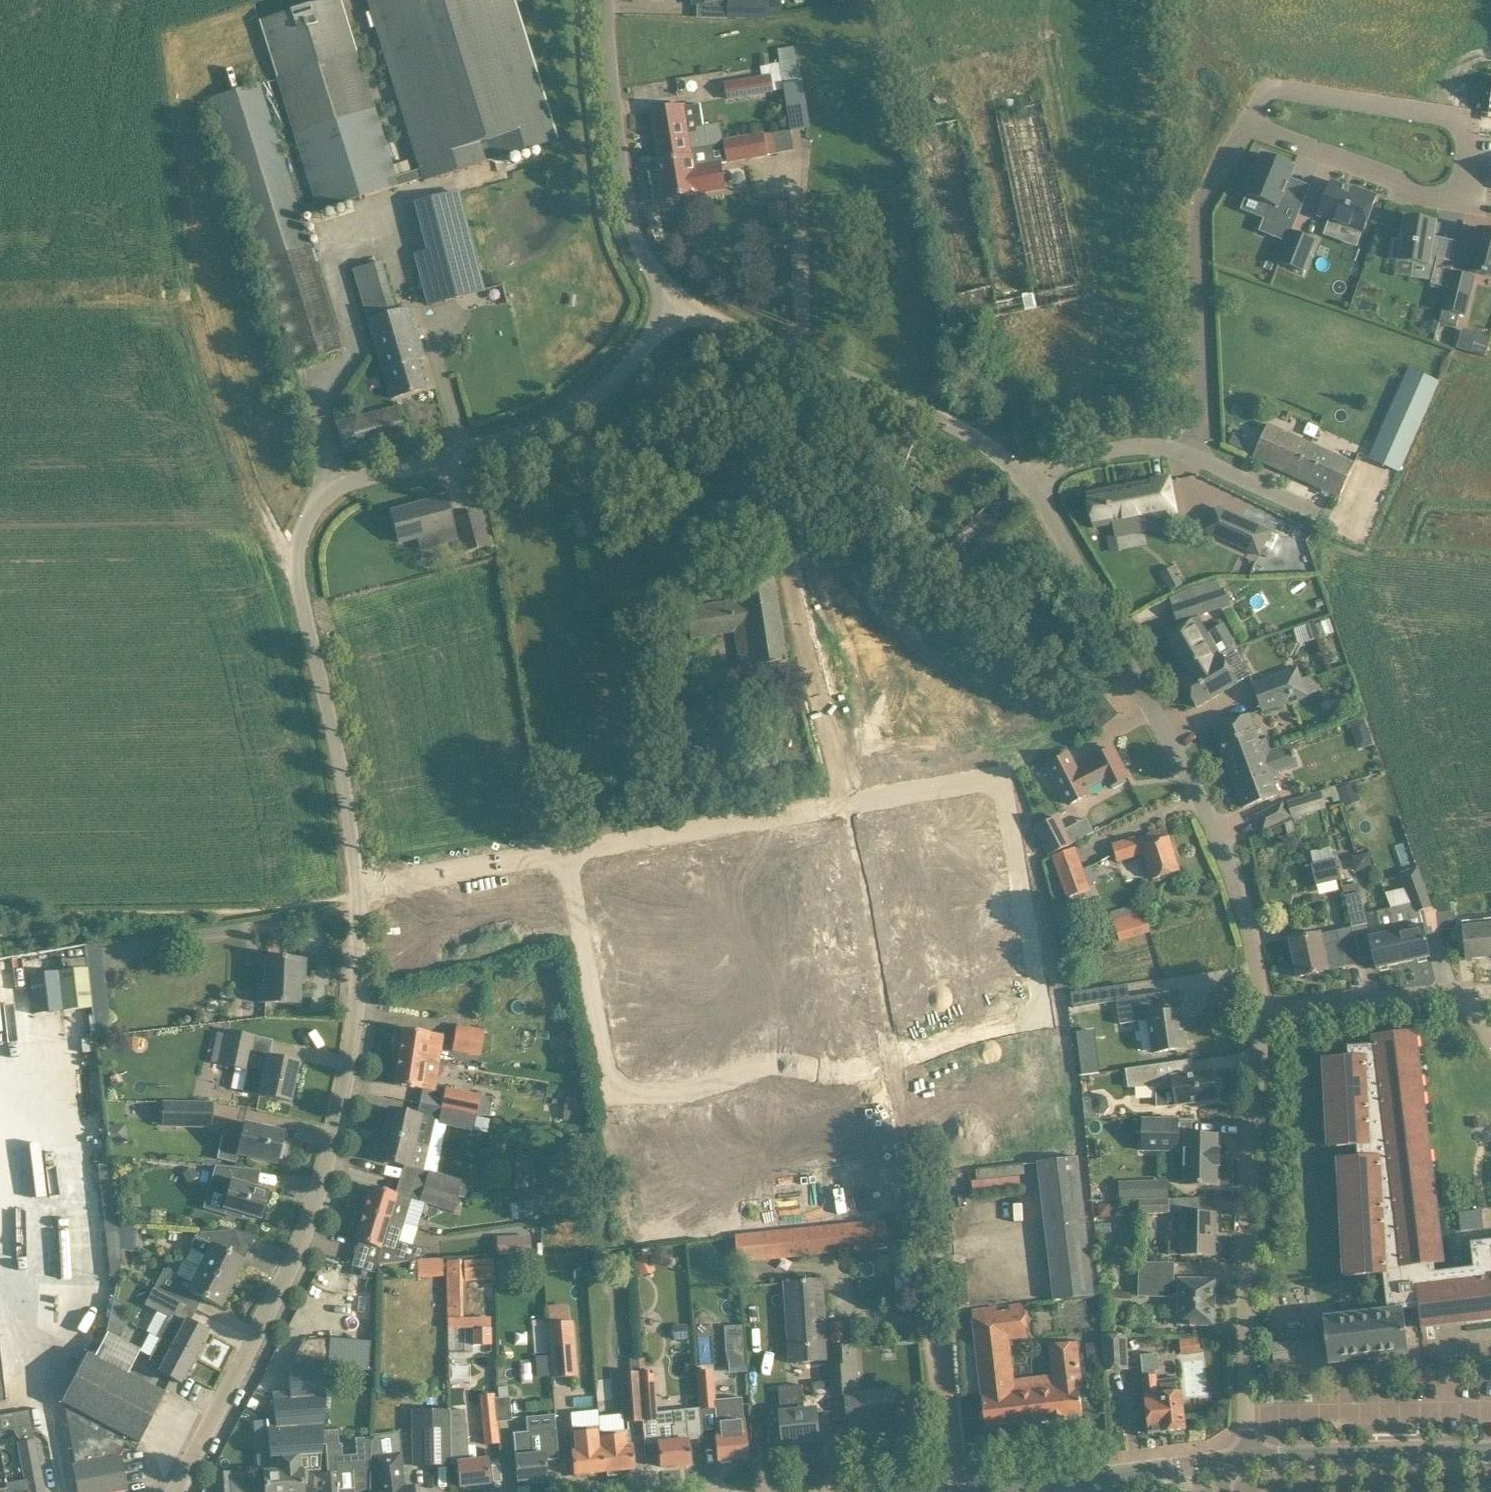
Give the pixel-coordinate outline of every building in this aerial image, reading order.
[(295,363),(342,348),(299,214),(317,208),(318,211),(396,185),(421,177),(423,182),(556,140),(512,0),(366,0),(419,170),(409,173),(394,178),(390,166),(339,0),(324,0),(259,20),(314,201),(296,206),(256,82),(209,97),(295,363)] [(694,5),(729,1),(728,17),(765,19),(766,0),(694,0),(694,5)] [(729,98),(784,89),(791,131),(808,128),(794,48),(777,51),(782,75),(726,85),(729,98)] [(767,55),(759,56),(760,66),(768,65),(767,55)] [(912,130),(948,306),(952,325),(1084,298),(1044,103),(997,112),(1034,295),(997,303),(959,120),(912,130)] [(651,111),(660,160),(694,155),(693,149),(710,146),(711,147),(726,144),(725,141),(724,134),(748,130),(746,119),(697,127),(698,134),(689,135),(684,106),(651,111)] [(660,161),(657,161),(664,200),(726,189),(722,170),(722,163),(768,156),(768,155),(778,154),(774,133),(725,141),(726,144),(711,147),(710,146),(693,149),(694,155),(660,160),(660,161)] [(1293,231),(1303,205),(1282,196),(1294,166),(1263,154),(1256,172),(1252,170),(1243,194),(1270,204),(1259,231),(1288,243),(1293,231)] [(406,162),(390,166),(394,178),(409,173),(406,162)] [(1318,216),(1364,232),(1377,197),(1354,188),(1353,190),(1331,181),(1318,216)] [(428,251),(414,254),(428,305),(483,290),(456,191),(415,202),(428,251)] [(769,202),(770,224),(789,224),(789,202),(769,202)] [(1430,266),(1437,221),(1405,216),(1401,242),(1395,241),(1392,260),(1430,266)] [(1479,227),(1469,270),(1490,276),(1490,230),(1479,227)] [(1293,231),(1288,243),(1280,263),(1303,272),(1315,240),(1293,231)] [(1438,258),(1431,284),(1447,288),(1454,262),(1438,258)] [(352,271),(385,380),(390,399),(424,389),(415,360),(424,358),(410,308),(396,312),(383,262),(352,271)] [(1443,310),(1440,323),(1456,327),(1459,315),(1464,316),(1474,277),(1452,272),(1443,310)] [(1473,339),(1469,352),(1485,357),(1490,344),(1473,339)] [(1412,371),(1380,442),(1371,460),(1400,473),(1409,454),(1440,383),(1412,371)] [(334,424),(342,454),(405,438),(396,407),(377,412),(334,424)] [(1255,459),(1297,478),(1313,443),(1271,423),(1255,459)] [(1233,434),(1229,443),(1243,449),(1247,440),(1233,434)] [(1313,443),(1297,478),(1340,498),(1355,465),(1328,453),(1329,450),(1313,443)] [(1087,494),(1094,528),(1143,519),(1145,528),(1170,523),(1168,514),(1176,513),(1169,478),(1087,494)] [(399,544),(417,539),(420,551),(455,541),(451,529),(444,499),(391,513),(399,544)] [(480,513),(456,520),(465,552),(489,545),(480,513)] [(1230,543),(1260,556),(1270,532),(1241,519),(1230,543)] [(703,557),(688,559),(690,571),(705,569),(703,557)] [(1164,573),(1174,590),(1185,584),(1175,567),(1164,573)] [(773,571),(753,574),(743,575),(747,599),(689,609),(694,638),(736,631),(743,668),(788,661),(773,571)] [(1198,599),(1203,614),(1229,606),(1224,590),(1198,599)] [(1193,620),(1164,637),(1186,675),(1220,655),(1221,654),(1235,646),(1236,646),(1223,623),(1207,632),(1202,635),(1193,620)] [(1186,675),(1180,679),(1197,708),(1239,684),(1252,676),(1238,651),(1235,646),(1221,654),(1220,655),(1186,675)] [(1283,673),(1288,687),(1303,682),(1297,668),(1283,673)] [(1253,685),(1258,699),(1288,687),(1283,673),(1253,685)] [(1314,678),(1303,682),(1308,696),(1319,692),(1314,678)] [(1288,687),(1258,699),(1263,713),(1294,701),(1288,687)] [(1214,728),(1228,767),(1270,752),(1266,740),(1260,742),(1249,715),(1214,728)] [(1365,719),(1350,724),(1355,737),(1369,732),(1365,719)] [(1291,744),(1270,752),(1228,767),(1244,808),(1279,795),(1274,780),(1281,777),(1279,773),(1299,765),(1291,744)] [(1069,756),(1049,766),(1069,805),(1089,795),(1086,791),(1105,781),(1108,788),(1112,786),(1114,789),(1127,782),(1125,779),(1128,777),(1114,749),(1096,758),(1094,759),(1096,763),(1077,773),(1069,756)] [(1360,802),(1353,784),(1337,789),(1344,808),(1360,802)] [(1287,803),(1291,816),(1292,819),(1326,808),(1322,793),(1287,803)] [(1257,816),(1264,830),(1289,817),(1282,804),(1257,816)] [(938,836),(937,836),(948,893),(950,902),(971,898),(971,896),(970,896),(967,880),(964,868),(989,864),(989,865),(991,864),(981,811),(954,816),(957,834),(939,837),(939,836),(938,836)] [(1035,828),(1050,856),(1095,833),(1088,818),(1067,829),(1060,815),(1035,828)] [(888,827),(883,828),(888,855),(892,854),(896,873),(920,869),(923,888),(924,888),(925,897),(948,893),(937,836),(923,839),(920,821),(888,827)] [(1141,854),(1145,852),(1153,880),(1180,871),(1166,829),(1147,836),(1136,839),(1136,837),(1113,845),(1118,863),(1141,855),(1141,854)] [(1312,864),(1317,885),(1342,879),(1337,859),(1335,859),(1332,846),(1311,851),(1314,863),(1312,864)] [(1075,849),(1052,857),(1067,899),(1089,891),(1075,849)] [(1411,903),(1391,908),(1396,929),(1403,963),(1431,957),(1426,936),(1424,926),(1420,910),(1431,906),(1430,903),(1420,876),(1417,867),(1416,868),(1401,874),(1411,903)] [(1343,886),(1353,927),(1368,924),(1359,883),(1343,886)] [(1113,920),(1120,941),(1150,931),(1144,912),(1134,915),(1131,907),(1112,913),(1114,919),(1113,920)] [(1396,929),(1391,908),(1377,911),(1382,932),(1381,933),(1382,936),(1369,939),(1372,950),(1376,969),(1403,963),(1396,929)] [(1439,913),(1438,913),(1440,928),(1441,928),(1457,927),(1456,911),(1439,913)] [(1464,941),(1466,960),(1467,960),(1467,959),(1472,958),(1473,959),(1490,957),(1489,955),(1490,954),(1490,918),(1462,921),(1464,941)] [(1356,944),(1353,927),(1338,931),(1338,932),(1322,935),(1322,933),(1290,940),(1298,977),(1361,964),(1356,944)] [(998,948),(983,951),(989,990),(1014,985),(1010,962),(1025,959),(1020,932),(996,936),(998,948)] [(966,941),(956,943),(958,955),(965,994),(989,990),(983,951),(968,954),(966,941)] [(923,961),(909,964),(916,1002),(940,998),(933,960),(931,947),(921,949),(923,961)] [(98,1033),(112,1032),(105,954),(59,958),(63,1009),(95,1006),(98,1033)] [(958,955),(933,960),(940,998),(965,994),(958,955)] [(305,959),(285,958),(265,957),(264,986),(260,986),(259,1003),(299,1005),(300,985),(304,985),(305,959)] [(1072,993),(1074,1008),(1103,1003),(1101,989),(1072,993)] [(1120,1025),(1129,1023),(1150,1020),(1155,1053),(1186,1049),(1181,1011),(1172,1012),(1169,992),(1117,1000),(1120,1025)] [(457,1028),(453,1052),(480,1056),(484,1033),(457,1028)] [(403,1030),(398,1058),(424,1062),(439,1064),(443,1036),(416,1032),(403,1030)] [(258,1096),(291,1102),(299,1063),(251,1053),(254,1037),(228,1032),(220,1066),(262,1075),(258,1096)] [(1387,1312),(1403,1310),(1403,1309),(1435,1305),(1436,1319),(1465,1316),(1466,1323),(1490,1320),(1490,1240),(1471,1243),(1474,1268),(1435,1272),(1423,1167),(1432,1166),(1416,1032),(1373,1037),(1374,1045),(1348,1046),(1348,1058),(1324,1059),(1329,1147),(1357,1146),(1358,1158),(1338,1159),(1345,1276),(1383,1274),(1387,1312)] [(95,1040),(82,1041),(83,1054),(96,1053),(95,1040)] [(424,1062),(398,1058),(394,1085),(435,1091),(439,1064),(424,1062)] [(1127,1069),(1130,1087),(1157,1086),(1158,1106),(1176,1106),(1217,1100),(1216,1090),(1218,1090),(1220,1088),(1219,1081),(1217,1080),(1215,1080),(1213,1070),(1189,1074),(1187,1061),(1127,1069)] [(445,1088),(441,1109),(476,1117),(476,1115),(488,1117),(492,1098),(480,1096),(480,1095),(445,1088)] [(562,1119),(581,1121),(583,1101),(564,1098),(562,1119)] [(1089,1098),(1084,1098),(1085,1113),(1085,1118),(1085,1119),(1100,1118),(1098,1104),(1089,1098)] [(193,1102),(183,1101),(162,1101),(161,1126),(211,1127),(211,1103),(193,1102)] [(489,1120),(476,1117),(441,1109),(438,1124),(473,1131),(473,1130),(487,1133),(489,1120)] [(383,1111),(381,1122),(386,1123),(383,1135),(414,1143),(429,1146),(434,1121),(420,1118),(403,1114),(389,1111),(388,1113),(383,1111)] [(1185,1152),(1184,1185),(1218,1186),(1218,1167),(1220,1167),(1220,1149),(1218,1149),(1218,1135),(1191,1135),(1191,1120),(1144,1119),(1143,1151),(1185,1152)] [(285,1146),(280,1145),(283,1133),(244,1124),(244,1126),(231,1123),(228,1137),(241,1140),(237,1155),(276,1164),(277,1159),(281,1159),(285,1146)] [(109,1144),(126,1143),(124,1125),(107,1127),(109,1144)] [(383,1135),(377,1160),(398,1165),(408,1168),(423,1171),(429,1146),(414,1143),(383,1135)] [(1079,1158),(1040,1162),(1055,1300),(1094,1296),(1079,1158)] [(110,1164),(97,1165),(108,1261),(110,1277),(118,1277),(121,1264),(121,1260),(120,1252),(118,1238),(117,1230),(110,1164)] [(216,1166),(213,1177),(209,1190),(227,1195),(223,1208),(227,1210),(226,1214),(241,1219),(242,1214),(260,1219),(268,1192),(233,1181),(234,1168),(216,1166)] [(182,1175),(188,1185),(198,1179),(192,1169),(182,1175)] [(428,1172),(424,1185),(464,1198),(467,1199),(470,1200),(474,1186),(472,1186),(462,1182),(428,1172)] [(1120,1200),(1141,1199),(1140,1182),(1119,1183),(1120,1200)] [(464,1198),(424,1185),(418,1202),(453,1212),(459,1214),(464,1198)] [(371,1187),(363,1214),(403,1225),(411,1199),(396,1195),(392,1193),(371,1187)] [(535,1194),(522,1196),(524,1208),(537,1206),(535,1194)] [(1141,1199),(1141,1214),(1170,1213),(1170,1198),(1141,1199)] [(1096,1206),(1097,1215),(1101,1218),(1109,1217),(1108,1205),(1096,1206)] [(1481,1210),(1459,1213),(1461,1231),(1484,1228),(1481,1210)] [(1166,1229),(1166,1255),(1180,1256),(1196,1256),(1216,1256),(1216,1254),(1219,1254),(1221,1250),(1221,1246),(1219,1242),(1217,1242),(1217,1212),(1197,1212),(1181,1212),(1181,1230),(1166,1229)] [(363,1214),(355,1240),(375,1246),(382,1248),(378,1262),(420,1260),(423,1248),(398,1241),(403,1225),(363,1214)] [(607,1218),(595,1219),(598,1236),(609,1234),(607,1218)] [(865,1224),(821,1228),(823,1253),(868,1248),(887,1247),(885,1222),(865,1224)] [(737,1237),(738,1240),(740,1261),(823,1253),(821,1228),(737,1237)] [(136,1231),(117,1230),(118,1238),(120,1252),(134,1253),(135,1253),(135,1239),(136,1231)] [(192,1248),(185,1261),(232,1284),(244,1261),(226,1252),(235,1234),(235,1230),(197,1233),(191,1244),(192,1248)] [(530,1237),(497,1238),(498,1256),(530,1255),(530,1237)] [(642,1275),(654,1270),(648,1254),(635,1258),(642,1275)] [(183,1259),(165,1295),(187,1306),(196,1311),(202,1299),(220,1308),(232,1284),(185,1261),(183,1259)] [(445,1260),(446,1274),(447,1329),(490,1328),(490,1317),(462,1318),(462,1259),(459,1260),(445,1260)] [(497,1279),(496,1264),(493,1264),(493,1259),(463,1261),(465,1281),(497,1279)] [(442,1274),(446,1274),(445,1260),(442,1260),(417,1261),(417,1278),(442,1277),(442,1274)] [(517,1261),(495,1262),(496,1264),(497,1279),(511,1278),(511,1274),(518,1274),(517,1261)] [(1140,1296),(1174,1297),(1174,1295),(1179,1295),(1179,1325),(1191,1325),(1191,1327),(1195,1327),(1195,1325),(1215,1326),(1215,1309),(1216,1309),(1216,1296),(1215,1296),(1216,1280),(1180,1279),(1180,1281),(1174,1281),(1175,1264),(1140,1263),(1140,1296)] [(804,1282),(784,1283),(789,1343),(790,1363),(830,1360),(829,1347),(824,1280),(804,1282)] [(157,1338),(159,1339),(194,1357),(195,1355),(198,1357),(203,1348),(200,1346),(208,1331),(187,1320),(186,1322),(180,1318),(187,1306),(154,1289),(153,1289),(144,1304),(168,1317),(157,1338)] [(1100,1337),(1103,1337),(1117,1336),(1115,1305),(1112,1306),(1112,1294),(1098,1294),(1100,1337)] [(998,1313),(997,1309),(972,1312),(986,1428),(1083,1417),(1080,1389),(1082,1389),(1076,1344),(1051,1347),(1054,1375),(1013,1380),(1008,1339),(1027,1336),(1023,1305),(1009,1307),(1009,1312),(998,1313)] [(1403,1310),(1387,1312),(1324,1319),(1329,1364),(1409,1354),(1403,1310)] [(843,1321),(831,1322),(832,1344),(845,1343),(843,1321)] [(109,1322),(107,1330),(121,1337),(125,1330),(109,1322)] [(550,1324),(554,1377),(577,1375),(573,1322),(550,1324)] [(673,1327),(674,1339),(688,1338),(687,1326),(673,1327)] [(744,1340),(743,1326),(725,1327),(726,1342),(744,1340)] [(1126,1335),(1117,1336),(1103,1337),(1105,1371),(1128,1369),(1126,1335)] [(108,1336),(97,1358),(127,1374),(138,1352),(108,1336)] [(330,1338),(304,1342),(289,1370),(289,1400),(276,1399),(276,1428),(268,1429),(269,1443),(270,1466),(264,1467),(264,1478),(266,1491),(303,1491),(301,1476),(301,1470),(298,1470),(297,1456),(322,1454),(322,1445),(323,1432),(328,1368),(330,1338)] [(370,1341),(330,1338),(328,1368),(367,1371),(370,1341)] [(1201,1353),(1200,1338),(1180,1340),(1182,1355),(1201,1353)] [(194,1357),(159,1339),(153,1350),(148,1360),(161,1368),(159,1372),(180,1383),(188,1369),(191,1370),(196,1361),(193,1360),(194,1357)] [(94,1340),(87,1353),(95,1357),(102,1344),(94,1340)] [(1098,1343),(1085,1345),(1087,1360),(1100,1358),(1098,1343)] [(850,1345),(829,1347),(830,1360),(831,1377),(831,1384),(832,1397),(847,1396),(851,1436),(882,1432),(881,1420),(897,1418),(894,1391),(893,1389),(862,1392),(858,1345),(850,1345)] [(97,1358),(95,1357),(87,1353),(61,1403),(64,1404),(75,1466),(73,1467),(78,1491),(113,1491),(126,1490),(120,1458),(117,1458),(125,1445),(135,1451),(165,1394),(127,1374),(97,1358)] [(1181,1378),(1158,1381),(1157,1372),(1160,1371),(1158,1354),(1141,1355),(1147,1414),(1149,1433),(1186,1429),(1182,1392),(1181,1378)] [(639,1421),(636,1359),(629,1360),(630,1372),(620,1373),(623,1422),(639,1421)] [(644,1359),(636,1359),(639,1421),(656,1420),(653,1371),(644,1371),(644,1359)] [(711,1370),(697,1371),(700,1408),(703,1439),(715,1438),(715,1442),(717,1461),(720,1461),(720,1464),(731,1463),(730,1460),(747,1459),(745,1439),(741,1398),(714,1400),(711,1370)] [(803,1385),(779,1387),(781,1413),(784,1445),(820,1441),(818,1413),(833,1412),(832,1397),(831,1384),(813,1386),(814,1397),(804,1397),(803,1385)] [(499,1443),(496,1414),(494,1394),(480,1395),(484,1444),(499,1443)] [(512,1396),(499,1397),(501,1419),(513,1418),(512,1396)] [(671,1442),(657,1443),(660,1467),(690,1464),(687,1440),(703,1439),(700,1408),(672,1411),(673,1425),(670,1425),(671,1442)] [(6,1484),(7,1491),(44,1491),(28,1410),(11,1413),(12,1419),(15,1435),(16,1441),(23,1481),(6,1484)] [(412,1465),(449,1464),(449,1411),(449,1410),(411,1410),(411,1442),(412,1443),(412,1465)] [(449,1411),(449,1464),(457,1463),(459,1486),(489,1484),(487,1460),(468,1461),(464,1410),(451,1411),(449,1411)] [(527,1432),(512,1434),(515,1457),(514,1457),(516,1481),(532,1479),(532,1483),(544,1482),(544,1478),(546,1478),(546,1474),(559,1473),(554,1415),(526,1418),(527,1432)] [(599,1427),(570,1430),(574,1475),(603,1473),(599,1431),(599,1427)] [(599,1431),(603,1473),(606,1472),(606,1476),(617,1475),(617,1471),(632,1470),(628,1430),(600,1432),(600,1431),(599,1431)] [(321,1474),(322,1491),(369,1491),(370,1469),(353,1470),(352,1463),(344,1464),(342,1443),(338,1444),(337,1432),(323,1432),(322,1445),(324,1444),(326,1473),(321,1474)] [(369,1491),(412,1491),(411,1487),(405,1488),(401,1454),(401,1452),(399,1436),(370,1438),(370,1469),(369,1491)] [(269,1443),(255,1443),(257,1468),(264,1467),(270,1466),(269,1443)] [(229,1472),(216,1474),(218,1491),(231,1491),(229,1472)] [(260,1482),(256,1477),(251,1478),(246,1483),(247,1490),(250,1491),(258,1491),(261,1488),(260,1482)]
